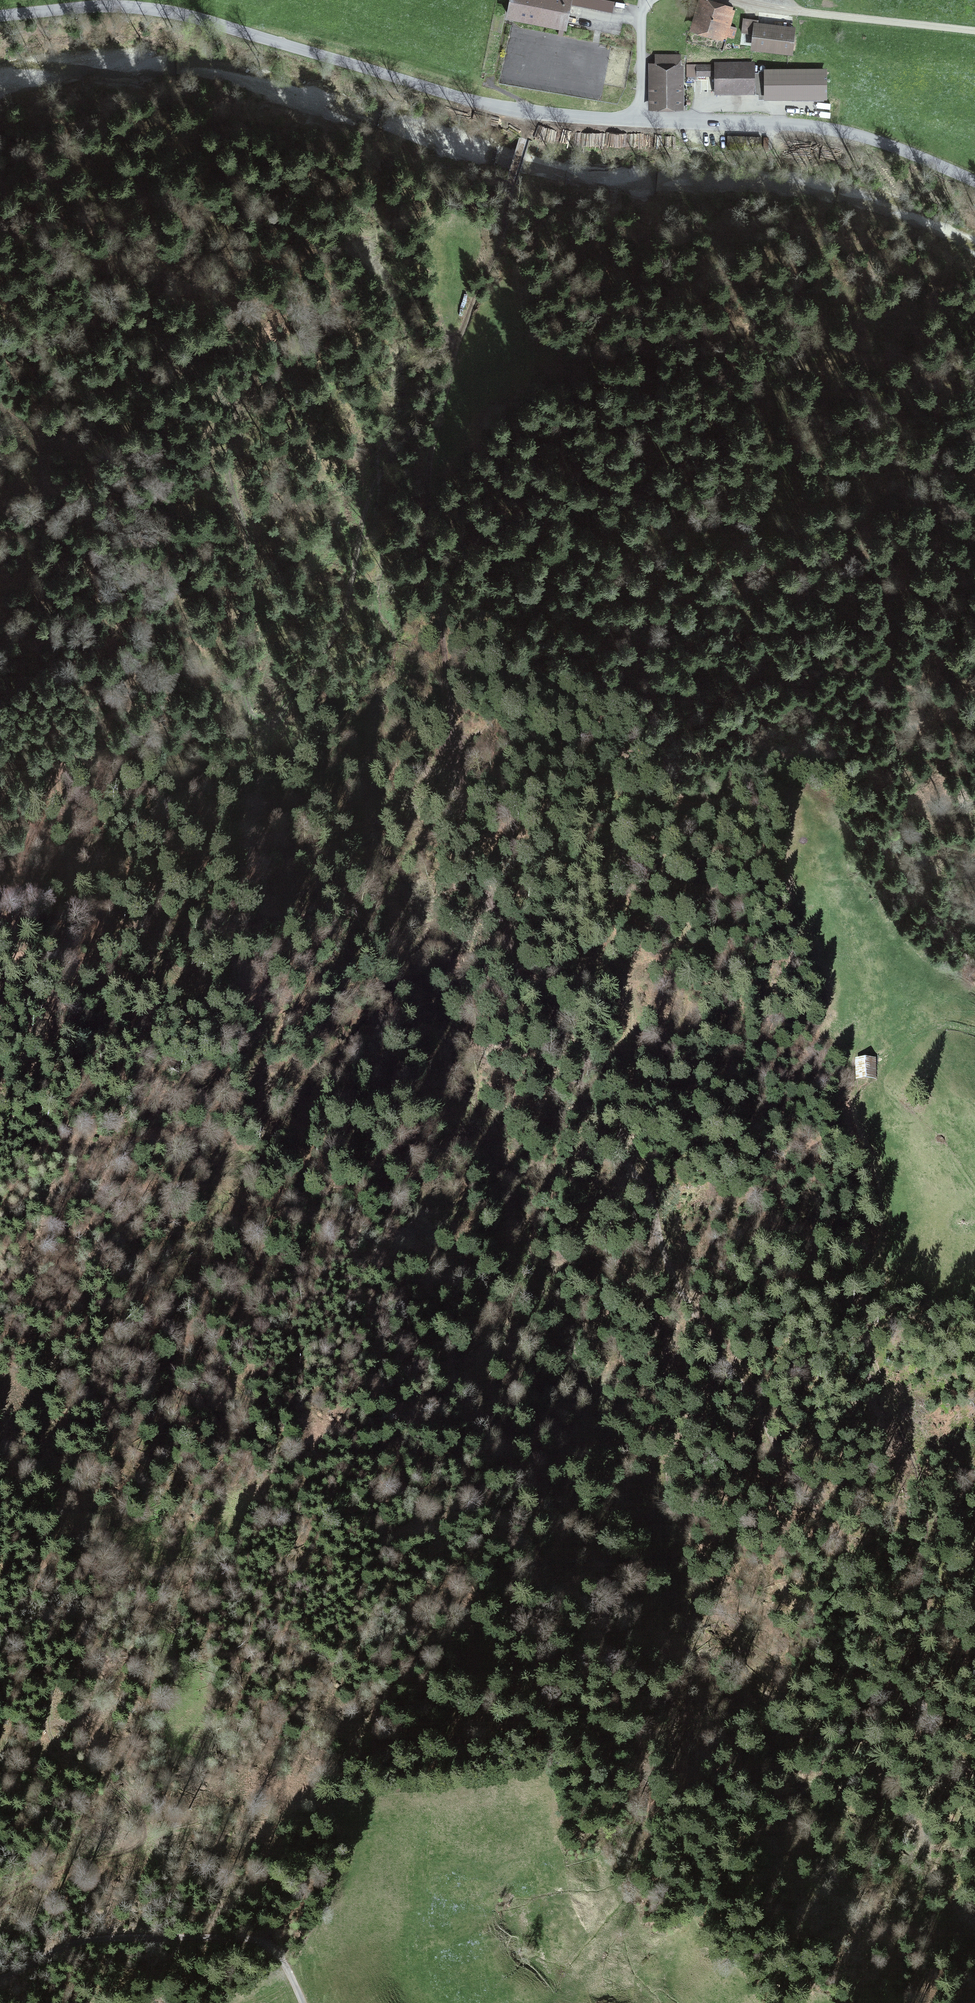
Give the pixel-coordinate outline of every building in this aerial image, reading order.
[(615,2),(603,0),(512,0),(509,15),(565,26),(570,4),(612,13),(615,2)] [(704,5),(698,27),(733,37),(736,31),(730,29),(735,11),(727,9),(726,11),(704,5)] [(790,50),(793,30),(758,26),(757,34),(755,46),(790,50)] [(681,54),(657,55),(658,65),(654,65),(654,106),(682,105),(681,54)] [(718,86),(718,94),(723,94),(723,90),(752,90),(752,84),(752,73),(752,65),(697,65),(697,75),(714,75),(714,86),(718,86)] [(825,95),(825,70),(759,71),(759,73),(752,73),(752,84),(759,84),(760,95),(767,95),(767,96),(825,95)] [(876,1077),(876,1057),(855,1057),(856,1077),(876,1077)]
